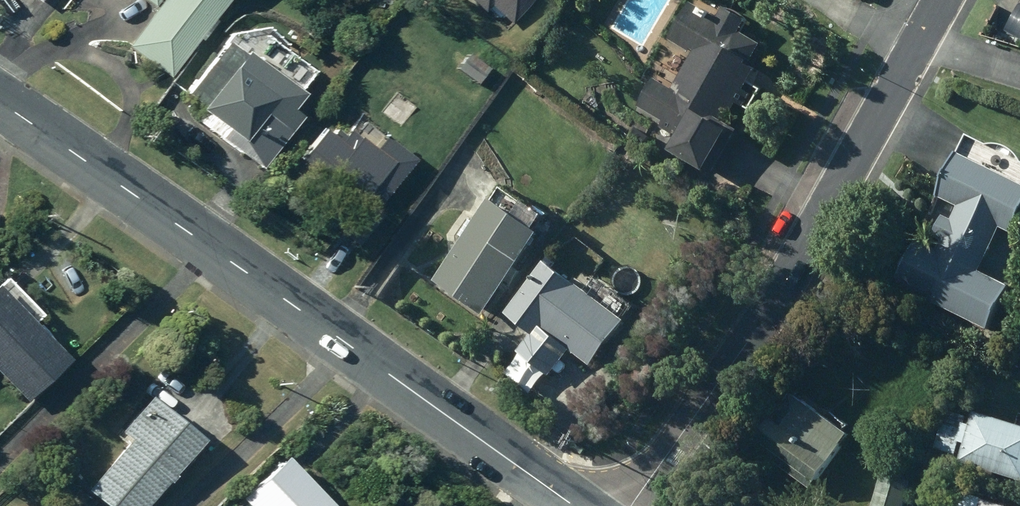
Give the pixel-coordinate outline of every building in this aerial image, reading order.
[(154,12),(161,3),(164,6),(131,48),(171,80),(233,0),(139,0),(154,12)] [(483,15),(490,8),(511,28),(537,0),(467,0),(483,15)] [(676,44),(699,58),(678,95),(658,84),(642,111),(666,125),(664,130),(677,137),(680,132),(689,137),(676,159),(713,181),(740,134),(728,127),(740,107),(747,110),(753,99),(748,96),(760,75),(754,72),(767,50),(746,38),(753,26),(730,12),(723,25),(696,9),(676,44)] [(187,99),(204,112),(196,123),(264,172),(300,122),(292,116),(303,100),(245,58),(243,61),(224,48),(187,99)] [(470,57),(458,74),(478,89),(490,71),(470,57)] [(414,108),(390,90),(374,111),(398,130),(414,108)] [(304,154),(307,155),(300,165),(360,211),(369,200),(381,209),(415,165),(386,143),(376,156),(351,136),(346,143),(337,136),(334,140),(322,131),(304,154)] [(946,241),(941,251),(920,241),(899,285),(991,330),(1012,287),(984,273),(1006,228),(1019,235),(1019,150),(1016,147),(1011,145),(1005,145),(1000,145),(995,146),(975,136),(946,197),(964,206),(956,221),(946,217),(937,236),(946,241)] [(366,208),(356,221),(367,229),(376,216),(366,208)] [(499,209),(440,288),(487,323),(546,245),(499,209)] [(510,321),(533,339),(520,357),(553,382),(574,355),(597,373),(631,329),(552,268),(510,321)] [(28,402),(71,359),(36,323),(43,316),(6,279),(0,285),(0,374),(28,402)] [(755,446),(815,489),(854,434),(794,391),(755,446)] [(130,440),(89,491),(108,505),(148,505),(203,439),(150,396),(120,432),(130,440)] [(970,418),(949,412),(937,449),(959,456),(963,442),(968,443),(963,461),(1019,480),(1019,425),(980,412),(975,427),(968,425),(970,418)] [(285,457),(243,498),(250,505),(333,505),(285,457)] [(876,505),(909,505),(917,482),(901,477),(900,480),(887,475),(876,505)] [(969,494),(966,505),(1007,505),(969,494)]
